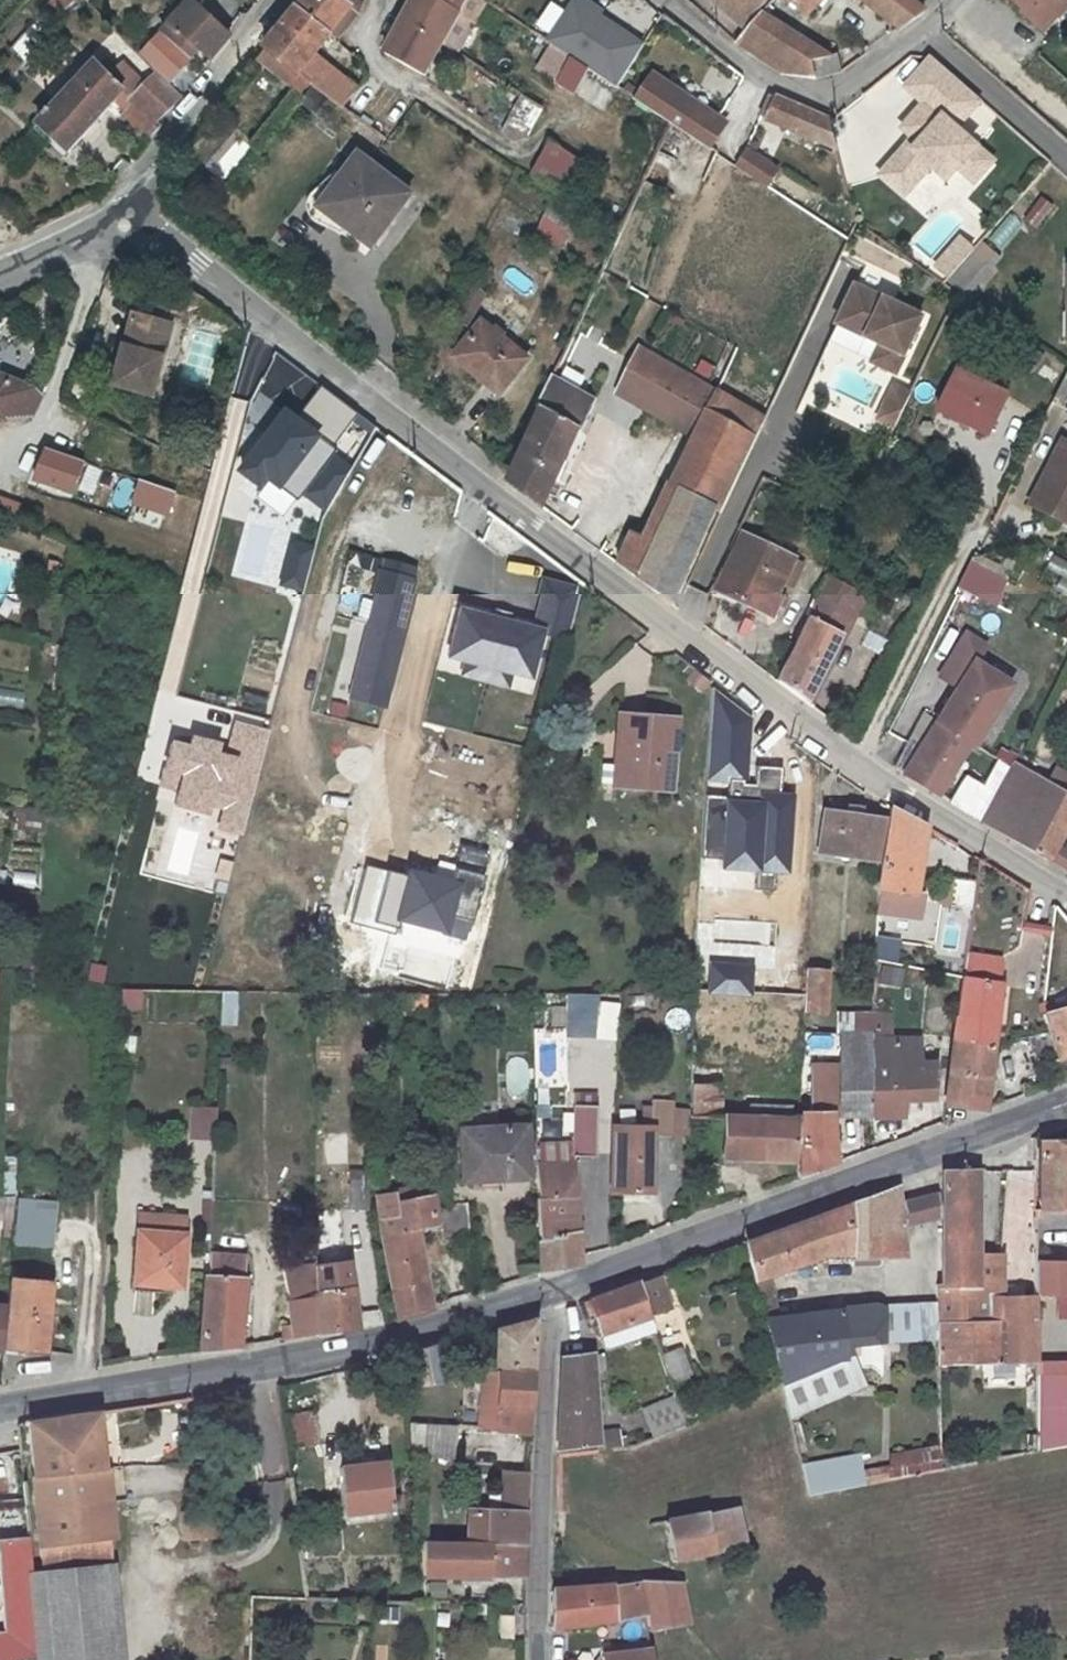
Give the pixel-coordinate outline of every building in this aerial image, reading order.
[(266,49),(269,50),(300,75),(316,55),(332,35),(352,10),(341,1),(340,0),(303,0),(297,7),(266,49)] [(332,35),(338,40),(359,14),(360,6),(352,0),(342,0),(341,1),(352,10),(332,35)] [(433,0),(414,0),(386,51),(423,76),(441,44),(455,17),(457,14),(433,0)] [(457,14),(464,0),(433,0),(457,14)] [(588,0),(573,0),(546,41),(573,59),(591,70),(615,86),(643,44),(601,16),(605,11),(588,0)] [(747,27),(769,0),(715,0),(747,27)] [(806,17),(821,0),(785,0),(806,17)] [(919,6),(912,0),(872,0),(904,27),(925,10),(919,6)] [(1042,0),(1015,0),(1026,9),(1024,12),(1045,30),(1059,15),(1042,0)] [(228,37),(192,3),(169,27),(194,50),(208,63),(228,37)] [(845,68),(860,58),(851,48),(830,58),(761,14),(738,42),(786,74),(813,79),(845,68)] [(455,17),(441,44),(457,54),(472,25),(455,17)] [(187,57),(194,50),(169,27),(163,33),(187,57)] [(269,50),(260,62),(301,94),(310,82),(300,75),(269,50)] [(933,54),(911,80),(929,96),(927,98),(905,123),(916,133),(920,136),(913,144),(909,141),(894,158),(917,179),(932,162),(948,176),(959,164),(975,178),(994,157),(956,124),(981,96),(933,54)] [(317,87),(332,68),(316,55),(300,75),(310,82),(317,87)] [(573,59),(560,83),(578,95),(591,70),(573,59)] [(128,100),(93,68),(35,130),(64,158),(115,105),(129,119),(121,128),(143,149),(182,98),(156,73),(128,100)] [(317,87),(343,108),(357,89),(348,81),(349,80),(332,68),(317,87)] [(723,118),(656,75),(639,101),(671,122),(672,120),(706,142),(723,118)] [(909,82),(927,98),(929,96),(911,80),(909,82)] [(548,106),(526,94),(504,131),(516,138),(532,137),(548,106)] [(762,117),(771,121),(841,152),(832,120),(773,94),(762,117)] [(916,133),(909,141),(913,144),(920,136),(916,133)] [(596,170),(557,144),(536,176),(576,202),(596,170)] [(773,166),(744,148),(734,163),(762,181),(773,166)] [(367,241),(407,190),(358,151),(317,203),(367,241)] [(917,179),(894,158),(882,172),(905,192),(917,179)] [(545,210),(530,236),(553,248),(567,222),(545,210)] [(943,256),(956,268),(968,254),(973,249),(959,238),(943,256)] [(949,276),(945,281),(957,291),(980,265),(968,254),(956,268),(949,276)] [(943,256),(936,264),(949,276),(956,268),(943,256)] [(874,362),(897,373),(923,316),(858,285),(840,324),(882,344),(874,362)] [(138,310),(116,380),(156,391),(167,353),(159,351),(168,318),(138,310)] [(167,353),(176,321),(168,318),(159,351),(167,353)] [(483,323),(455,358),(499,395),(527,360),(483,323)] [(639,342),(622,382),(701,426),(721,388),(639,342)] [(367,420),(292,364),(280,381),(289,388),(277,403),(342,453),(367,420)] [(961,369),(942,409),(990,431),(1008,392),(961,369)] [(1061,374),(1055,403),(1066,406),(1066,375),(1061,374)] [(594,399),(551,377),(536,410),(545,415),(512,485),(544,508),(594,399)] [(40,394),(0,378),(0,420),(27,411),(40,394)] [(892,382),(872,418),(890,428),(910,392),(892,382)] [(720,509),(742,464),(767,413),(721,388),(701,426),(672,484),(683,490),(720,509)] [(1066,440),(1056,462),(1060,464),(1055,474),(1051,472),(1035,505),(1066,520),(1066,441),(1066,440)] [(44,447),(33,479),(71,493),(82,462),(44,447)] [(1056,462),(1051,472),(1055,474),(1060,464),(1056,462)] [(683,490),(672,484),(646,539),(634,531),(618,562),(640,578),(683,490)] [(720,509),(683,490),(640,578),(673,603),(720,509)] [(17,521),(25,500),(0,491),(0,515),(17,521)] [(737,598),(773,614),(799,555),(746,532),(729,570),(746,577),(737,598)] [(995,606),(1011,569),(972,552),(956,589),(995,606)] [(384,706),(417,570),(378,561),(346,698),(384,706)] [(1058,561),(1046,584),(1066,595),(1066,565),(1058,561)] [(746,577),(729,570),(721,591),(737,598),(746,577)] [(850,610),(857,593),(827,578),(818,595),(850,610)] [(577,587),(541,579),(531,625),(451,606),(438,657),(526,678),(537,634),(565,641),(577,587)] [(807,700),(846,618),(850,610),(818,595),(815,602),(807,598),(800,613),(808,617),(778,679),(807,700)] [(1055,633),(1066,639),(1066,610),(1055,633)] [(693,666),(686,676),(703,689),(710,679),(693,666)] [(964,674),(952,695),(983,714),(994,694),(964,674)] [(986,716),(983,714),(952,695),(904,770),(936,791),(986,716)] [(681,712),(624,707),(620,757),(606,755),(604,776),(618,777),(618,778),(675,782),(681,712)] [(1013,763),(983,819),(1065,868),(1066,866),(1066,857),(1051,846),(1066,818),(1066,793),(1042,779),(1013,763)] [(1066,793),(1066,776),(1049,766),(1042,779),(1066,793)] [(894,886),(915,890),(926,824),(892,804),(882,884),(894,886)] [(827,808),(822,850),(880,858),(886,817),(827,808)] [(956,877),(952,904),(973,908),(977,880),(956,877)] [(882,884),(881,898),(893,900),(894,886),(882,884)] [(880,917),(879,936),(899,938),(900,919),(880,917)] [(1026,925),(1021,947),(1041,950),(1045,929),(1026,925)] [(894,960),(896,940),(876,938),(874,958),(894,960)] [(732,1005),(730,940),(692,941),(694,1007),(732,1005)] [(960,967),(997,977),(1002,959),(965,949),(960,967)] [(831,972),(811,971),(809,1013),(829,1014),(831,972)] [(1004,982),(964,974),(947,1102),(983,1108),(1004,982)] [(121,989),(120,1007),(140,1008),(140,990),(121,989)] [(614,1037),(615,996),(564,995),(563,1037),(614,1037)] [(1051,1038),(1056,1059),(1056,1060),(1066,1057),(1066,1005),(1045,1010),(1051,1038)] [(875,1042),(876,1034),(846,1035),(845,1067),(813,1067),(812,1110),(802,1110),(801,1176),(834,1163),(834,1116),(873,1116),(875,1042)] [(1056,1059),(1051,1038),(1021,1046),(1025,1067),(1056,1059)] [(920,1063),(921,1043),(875,1042),(873,1116),(904,1116),(905,1099),(933,1098),(935,1065),(920,1063)] [(794,1112),(795,1098),(753,1097),(752,1110),(721,1109),(723,1080),(692,1078),(692,1130),(692,1162),(692,1179),(722,1179),(722,1149),(798,1149),(798,1112),(794,1112)] [(605,1104),(581,1101),(580,1116),(577,1154),(600,1155),(605,1120),(605,1104)] [(210,1140),(213,1108),(187,1105),(184,1137),(210,1140)] [(466,1174),(485,1172),(530,1169),(527,1119),(462,1124),(466,1174)] [(681,1148),(681,1161),(692,1162),(692,1130),(617,1129),(613,1192),(653,1192),(656,1137),(667,1137),(667,1147),(681,1148)] [(1043,1141),(1044,1209),(1066,1209),(1066,1141),(1043,1141)] [(546,1145),(541,1146),(545,1239),(540,1241),(542,1273),(582,1266),(578,1163),(547,1163),(546,1145)] [(940,1309),(940,1324),(1003,1325),(1003,1297),(1003,1272),(1004,1272),(1004,1256),(982,1256),(979,1157),(967,1162),(966,1168),(946,1169),(946,1285),(940,1284),(940,1309)] [(354,1173),(358,1212),(373,1211),(368,1172),(354,1173)] [(377,1192),(400,1319),(429,1313),(435,1310),(419,1231),(440,1228),(437,1198),(398,1202),(395,1189),(377,1192)] [(850,1204),(747,1242),(762,1298),(782,1294),(778,1274),(833,1253),(893,1255),(893,1245),(909,1245),(902,1200),(890,1195),(850,1204)] [(15,1196),(10,1244),(52,1248),(57,1200),(15,1196)] [(470,1252),(468,1214),(446,1216),(450,1253),(470,1252)] [(342,1215),(316,1215),(316,1239),(345,1237),(342,1215)] [(177,1286),(177,1236),(176,1236),(164,1235),(164,1218),(131,1218),(131,1286),(177,1286)] [(176,1236),(176,1218),(164,1218),(164,1235),(176,1236)] [(213,1254),(212,1276),(207,1276),(202,1350),(242,1347),(249,1258),(213,1254)] [(1039,1297),(1066,1297),(1066,1263),(1038,1262),(1039,1297)] [(316,1335),(358,1329),(349,1265),(316,1267),(316,1335)] [(291,1281),(292,1304),(297,1337),(316,1335),(316,1267),(291,1281)] [(607,1354),(654,1336),(677,1328),(659,1274),(591,1300),(607,1354)] [(46,1350),(52,1286),(13,1282),(7,1346),(46,1350)] [(767,1315),(787,1314),(782,1294),(762,1298),(767,1315)] [(940,1365),(1040,1363),(1039,1299),(1003,1297),(1003,1325),(940,1324),(940,1340),(940,1365)] [(844,1335),(886,1335),(886,1310),(886,1308),(844,1310),(844,1335)] [(886,1335),(886,1340),(940,1340),(940,1324),(940,1309),(886,1310),(886,1335)] [(844,1335),(844,1310),(787,1314),(767,1315),(785,1383),(844,1355),(844,1335)] [(538,1319),(496,1328),(497,1366),(535,1368),(538,1319)] [(418,1384),(427,1382),(462,1376),(456,1338),(413,1352),(418,1384)] [(670,1382),(692,1373),(681,1344),(659,1353),(670,1382)] [(599,1433),(595,1355),(564,1357),(561,1450),(598,1446),(598,1449),(622,1446),(621,1429),(599,1433)] [(531,1435),(535,1371),(496,1371),(481,1373),(481,1431),(531,1435)] [(1066,1445),(1066,1377),(1039,1378),(1040,1450),(1066,1445)] [(429,1396),(427,1382),(418,1384),(407,1386),(408,1399),(429,1396)] [(672,1394),(640,1405),(650,1435),(683,1424),(672,1394)] [(184,1416),(181,1399),(144,1404),(146,1421),(184,1416)] [(117,1438),(146,1434),(142,1405),(113,1408),(117,1438)] [(283,1413),(288,1447),(320,1443),(315,1409),(283,1413)] [(99,1411),(20,1422),(27,1571),(109,1564),(99,1411)] [(454,1460),(456,1429),(415,1426),(419,1457),(454,1460)] [(885,1450),(887,1466),(863,1468),(864,1479),(937,1472),(935,1446),(885,1450)] [(864,1485),(858,1452),(799,1463),(805,1496),(864,1485)] [(395,1508),(391,1460),(346,1464),(350,1511),(395,1508)] [(107,1466),(107,1495),(183,1494),(183,1465),(107,1466)] [(526,1512),(529,1473),(506,1471),(505,1509),(465,1508),(463,1541),(528,1544),(529,1512),(526,1512)] [(0,1503),(0,1526),(21,1521),(16,1499),(0,1503)] [(741,1509),(670,1522),(678,1561),(747,1548),(741,1509)] [(31,1659),(24,1572),(21,1539),(0,1540),(0,1587),(4,1634),(0,1634),(0,1659),(31,1659)] [(427,1574),(527,1577),(528,1544),(463,1541),(424,1539),(427,1574)] [(24,1572),(31,1659),(123,1659),(109,1564),(24,1572)] [(647,1581),(660,1659),(696,1659),(682,1584),(647,1581)] [(619,1621),(645,1618),(639,1582),(555,1589),(554,1631),(567,1628),(619,1621)] [(512,1615),(497,1615),(497,1640),(512,1640),(512,1615)] [(602,1659),(651,1654),(649,1646),(602,1653),(602,1659)]
